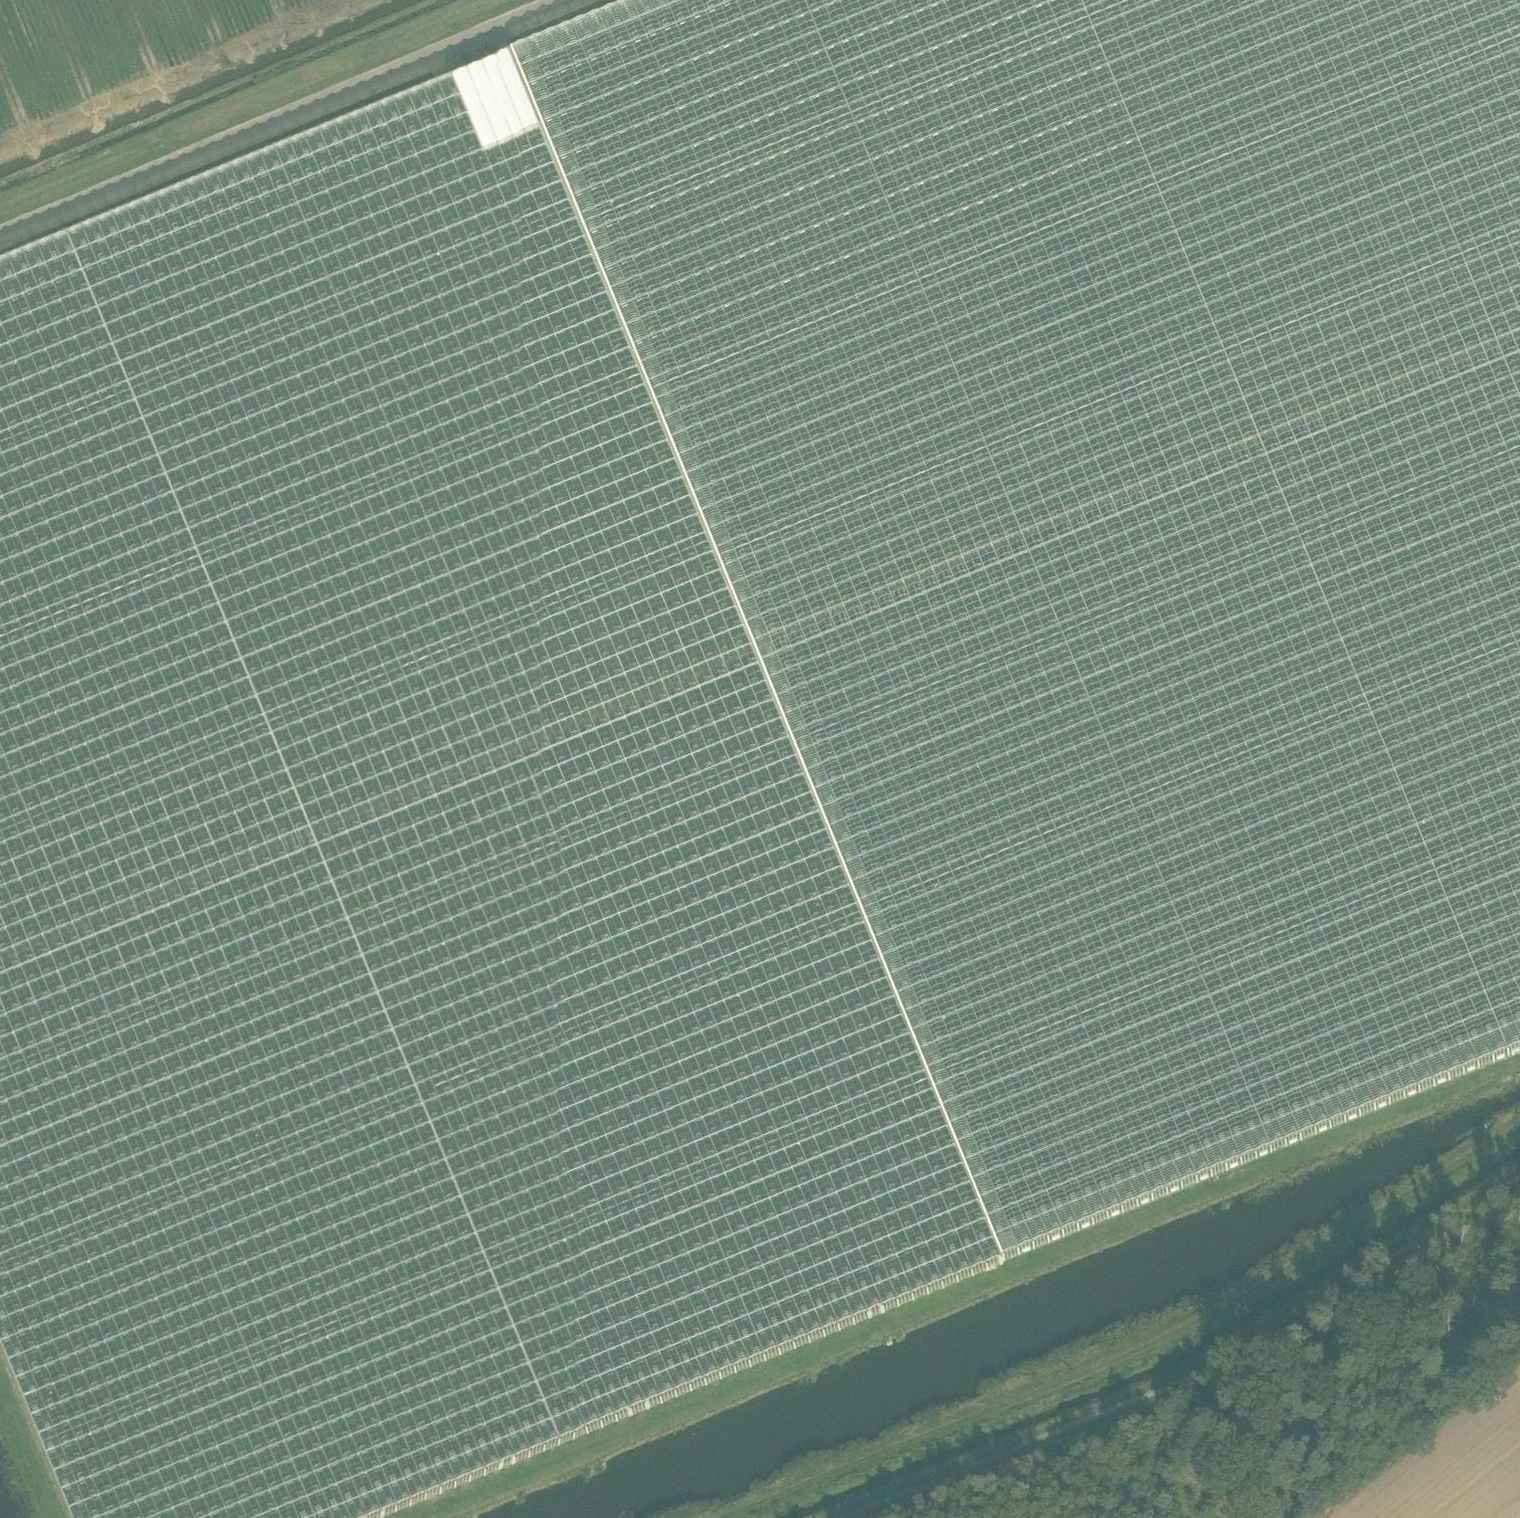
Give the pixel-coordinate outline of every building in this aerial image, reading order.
[(513,55),(0,265),(0,1351),(68,1517),(379,1517),(1005,1263),(1519,1053),(1519,0),(648,0),(513,55)]
